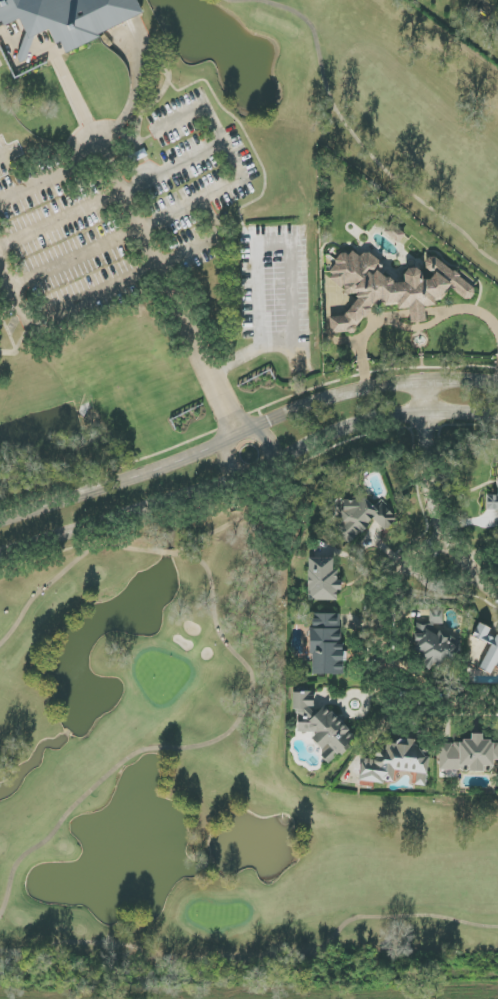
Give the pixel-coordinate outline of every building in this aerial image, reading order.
[(5,26),(20,19),(22,61),(23,61),(38,35),(47,31),(64,51),(143,16),(136,0),(0,0),(0,23),(5,26)] [(433,257),(430,257),(421,271),(409,267),(404,275),(404,283),(395,283),(376,270),(375,254),(357,254),(355,253),(341,254),(331,269),(331,280),(357,299),(344,316),(329,317),(330,334),(354,332),(374,304),(385,304),(409,311),(410,323),(425,322),(424,306),(433,306),(436,299),(441,301),(450,289),(464,299),(474,298),(474,286),(433,257)] [(383,499),(371,507),(362,492),(342,505),(347,512),(334,521),(346,541),(377,522),(383,531),(397,522),(383,499)] [(497,511),(497,495),(486,495),(486,511),(497,511)] [(337,601),(337,559),(308,559),(308,600),(337,601)] [(414,622),(415,652),(423,651),(424,667),(444,666),(444,659),(458,659),(457,634),(435,635),(435,625),(444,624),(443,610),(429,610),(429,622),(414,622)] [(310,674),(343,674),(343,614),(310,614),(310,674)] [(472,637),(490,645),(479,670),(491,675),(494,668),(497,670),(497,636),(477,626),(472,637)] [(297,733),(307,732),(321,751),(321,754),(327,763),(342,753),(350,753),(349,742),(353,739),(332,709),(313,710),(313,692),(293,692),(293,708),(296,713),(297,733)] [(440,771),(460,771),(460,766),(470,766),(470,772),(484,772),(484,767),(494,767),(494,761),(497,760),(497,742),(483,742),(483,734),(472,735),(472,742),(440,743),(440,771)] [(359,780),(392,784),(394,770),(415,773),(413,785),(425,786),(429,757),(417,755),(418,744),(387,740),(385,750),(377,749),(376,760),(361,758),(359,780)]
